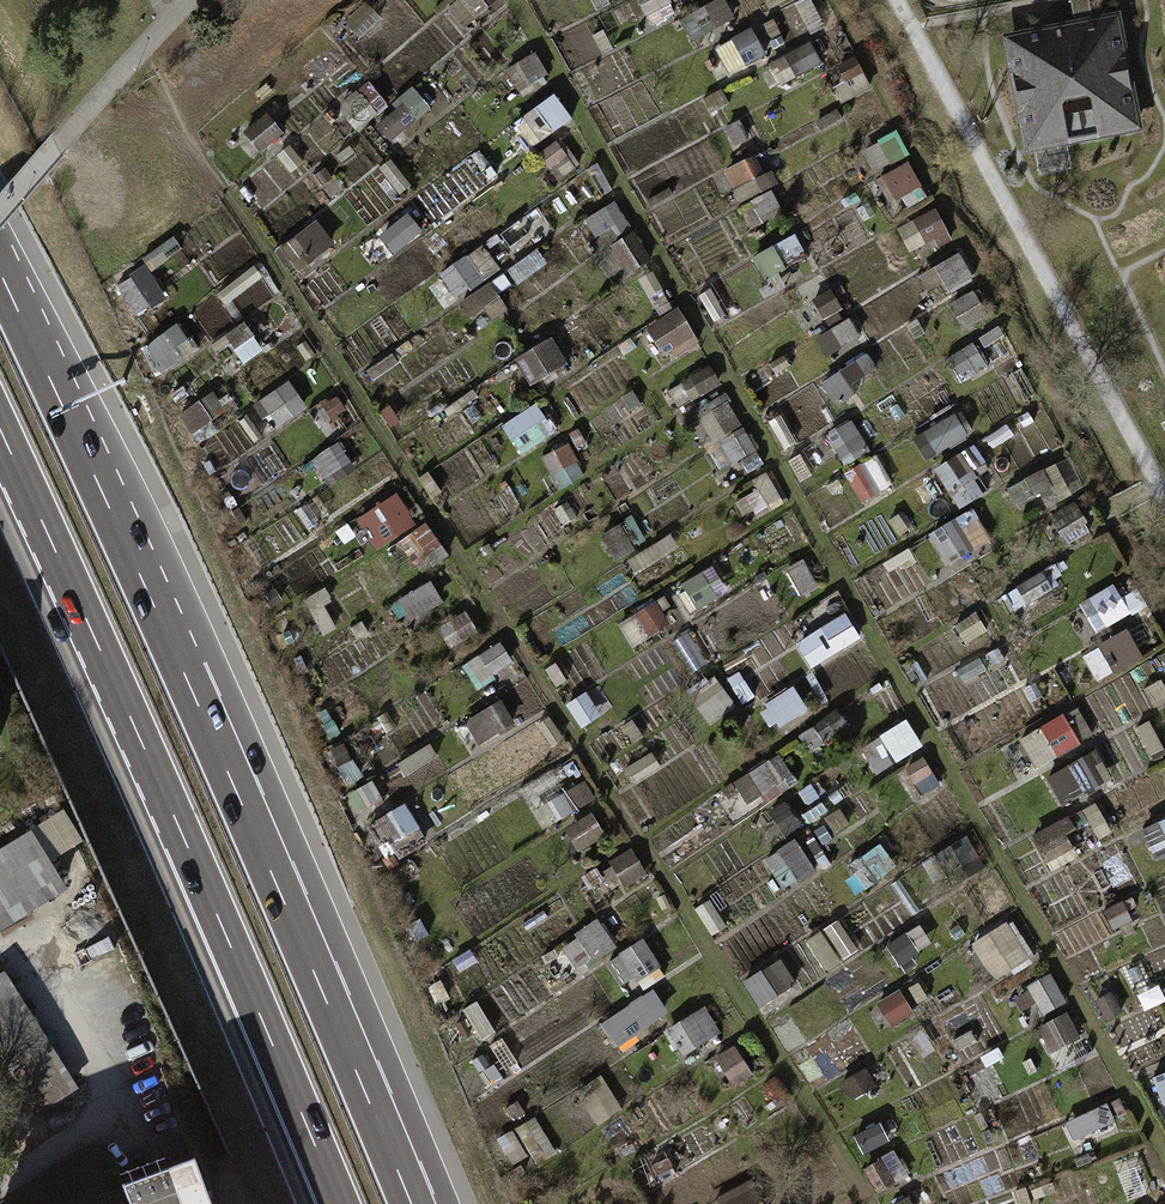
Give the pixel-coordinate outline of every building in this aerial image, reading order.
[(474,16),(494,0),(461,0),(474,16)] [(649,18),(675,5),(672,0),(640,0),(649,18)] [(707,1),(709,27),(732,27),(730,0),(707,1)] [(1077,30),(1099,26),(1094,0),(1071,0),(1077,30)] [(1077,30),(1011,42),(1033,162),(1149,142),(1127,21),(1099,26),(1077,30)] [(716,47),(730,75),(769,55),(755,28),(716,47)] [(810,42),(774,67),(788,86),(824,62),(810,42)] [(508,68),(521,93),(551,77),(538,52),(508,68)] [(831,73),(842,101),(872,90),(861,61),(831,73)] [(377,122),(390,139),(431,108),(419,91),(377,122)] [(517,122),(534,147),(575,118),(557,93),(517,122)] [(877,174),(911,154),(896,128),(862,148),(877,174)] [(561,141),(543,154),(561,180),(579,167),(561,141)] [(726,170),(742,202),(765,190),(749,158),(726,170)] [(913,163),(881,177),(893,202),(924,187),(913,163)] [(775,195),(746,209),(755,228),(784,213),(775,195)] [(588,219),(598,239),(628,223),(617,203),(588,219)] [(914,258),(953,239),(939,209),(900,228),(914,258)] [(396,252),(424,231),(411,214),(383,235),(396,252)] [(320,220),(282,248),(299,271),(337,243),(320,220)] [(771,296),(789,286),(781,271),(808,256),(797,235),(752,260),(771,296)] [(609,281),(640,270),(631,244),(600,254),(609,281)] [(541,251),(509,270),(518,285),(550,265),(541,251)] [(935,299),(976,279),(962,252),(921,272),(935,299)] [(117,288),(137,317),(166,298),(147,268),(117,288)] [(472,323),(507,314),(500,287),(465,296),(472,323)] [(967,331),(991,316),(976,292),(952,307),(967,331)] [(648,327),(668,361),(702,341),(682,308),(648,327)] [(827,356),(863,337),(853,320),(818,338),(827,356)] [(181,325),(145,350),(161,374),(198,349),(181,325)] [(536,383),(568,364),(553,339),(521,358),(536,383)] [(963,383),(989,367),(975,345),(949,361),(963,383)] [(836,405),(858,394),(852,383),(879,370),(871,354),(823,377),(836,405)] [(257,403),(272,431),(309,411),(294,383),(257,403)] [(728,394),(700,408),(731,468),(759,453),(728,394)] [(501,426),(516,456),(557,435),(542,405),(501,426)] [(916,435),(930,460),(971,437),(957,412),(916,435)] [(845,466),(871,452),(854,420),(827,435),(845,466)] [(973,451),(938,464),(955,509),(990,495),(973,451)] [(847,475),(863,503),(896,485),(880,457),(847,475)] [(1071,458),(1011,486),(1025,516),(1085,488),(1071,458)] [(751,519),(784,505),(775,482),(741,496),(751,519)] [(378,552),(419,523),(396,491),(355,519),(378,552)] [(1064,548),(1094,530),(1078,502),(1047,521),(1064,548)] [(933,535),(950,565),(992,540),(974,510),(933,535)] [(805,561),(787,570),(802,598),(820,588),(805,561)] [(696,604),(722,592),(711,570),(685,582),(696,604)] [(1149,608),(1136,582),(1085,607),(1098,633),(1149,608)] [(433,583),(403,601),(413,619),(444,601),(433,583)] [(635,645),(670,624),(658,605),(623,626),(635,645)] [(797,642),(813,668),(864,638),(848,611),(797,642)] [(1084,652),(1098,681),(1145,658),(1132,629),(1084,652)] [(465,665),(480,689),(518,666),(504,642),(465,665)] [(760,707),(774,732),(810,712),(797,687),(760,707)] [(479,744),(508,731),(495,705),(466,718),(479,744)] [(810,750),(850,731),(842,715),(802,735),(810,750)] [(1034,767),(1082,749),(1070,715),(1022,733),(1034,767)] [(898,762),(925,746),(909,720),(883,736),(898,762)] [(1153,720),(1127,729),(1139,764),(1164,755),(1153,720)] [(1101,751),(1048,773),(1061,805),(1114,782),(1101,751)] [(777,754),(737,783),(755,808),(796,779),(777,754)] [(565,818),(595,800),(585,783),(555,800),(565,818)] [(369,819),(385,863),(428,847),(412,803),(369,819)] [(580,852),(607,837),(596,815),(568,830),(580,852)] [(1055,871),(1084,854),(1063,820),(1034,837),(1055,871)] [(0,853),(0,926),(56,893),(23,839),(0,853)] [(777,889),(815,876),(803,844),(765,857),(777,889)] [(867,889),(898,867),(883,845),(852,867),(867,889)] [(623,885),(646,879),(640,853),(617,858),(623,885)] [(596,917),(563,948),(584,971),(617,939),(596,917)] [(1015,920),(973,943),(994,982),(1036,959),(1015,920)] [(608,961),(625,988),(663,965),(646,937),(608,961)] [(759,1006),(798,985),(784,958),(745,979),(759,1006)] [(6,973),(0,977),(0,1055),(37,1115),(78,1090),(6,973)] [(1030,984),(1045,1015),(1068,1004),(1053,973),(1030,984)] [(602,1021),(616,1046),(671,1015),(656,990),(602,1021)] [(683,1057),(722,1031),(706,1006),(666,1032),(683,1057)] [(731,1083),(751,1073),(739,1047),(719,1057),(731,1083)] [(1164,1102),(1164,1074),(1154,1079),(1164,1102)] [(519,1129),(533,1164),(551,1157),(536,1121),(519,1129)] [(879,1192),(910,1177),(897,1152),(867,1167),(879,1192)] [(71,1203),(198,1203),(183,1165),(71,1203)]
